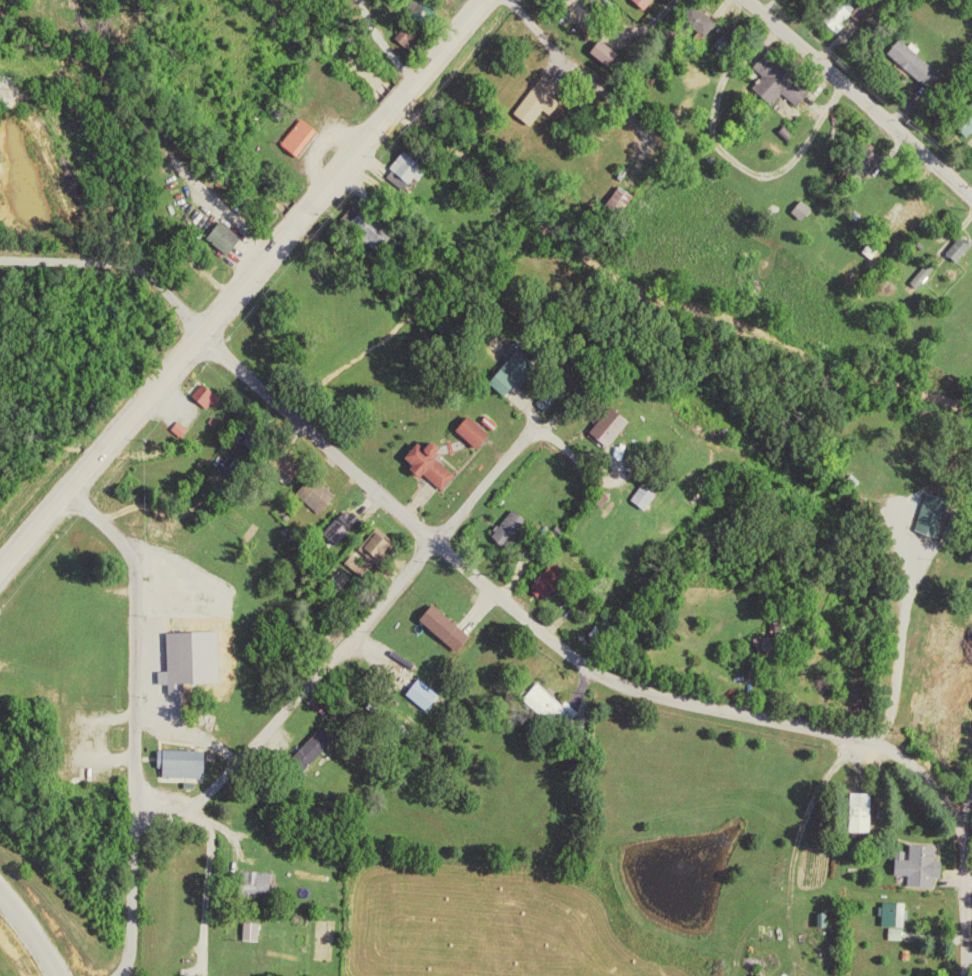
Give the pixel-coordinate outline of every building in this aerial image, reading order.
[(400,5),(424,26),(437,11),(424,0),(404,0),(400,5)] [(644,11),(655,0),(632,0),(644,11)] [(402,20),(391,34),(405,46),(417,32),(402,20)] [(620,56),(600,38),(586,53),(606,71),(620,56)] [(884,55),(926,93),(939,78),(897,41),(884,55)] [(770,107),(782,95),(794,108),(810,94),(771,52),(753,69),(763,79),(752,88),(770,107)] [(538,111),(546,117),(556,104),(549,99),(558,87),(543,75),(511,117),(526,128),(538,111)] [(298,116),(278,141),(295,154),(315,129),(298,116)] [(399,148),(382,173),(407,190),(425,166),(399,148)] [(353,196),(337,218),(378,248),(395,225),(387,220),(392,213),(379,204),(374,211),(353,196)] [(899,204),(888,216),(907,234),(928,211),(916,200),(906,211),(899,204)] [(801,222),(811,211),(801,202),(791,214),(801,222)] [(216,217),(203,234),(224,251),(237,233),(216,217)] [(957,264),(971,247),(959,237),(945,254),(957,264)] [(535,360),(516,381),(513,379),(501,392),(485,377),(502,357),(497,353),(505,344),(510,348),(515,343),(535,360)] [(198,380),(187,393),(204,407),(215,395),(198,380)] [(607,403),(585,430),(602,445),(625,418),(607,403)] [(467,411),(454,425),(474,444),(487,431),(467,411)] [(175,418),(168,426),(178,435),(185,428),(175,418)] [(415,437),(421,442),(429,433),(437,440),(429,449),(432,451),(430,455),(451,473),(439,487),(419,470),(417,473),(407,464),(410,460),(401,453),(415,437)] [(308,471),(293,487),(316,509),(332,492),(308,471)] [(643,473),(627,495),(641,505),(657,483),(643,473)] [(922,489),(911,526),(935,532),(945,496),(922,489)] [(339,504),(318,528),(332,540),(352,515),(339,504)] [(508,504),(488,530),(504,542),(524,515),(508,504)] [(334,547),(359,525),(347,512),(322,535),(334,547)] [(372,524),(356,544),(364,550),(358,558),(347,550),(341,559),(363,577),(392,540),(372,524)] [(549,556),(528,583),(544,596),(566,569),(549,556)] [(432,600),(418,615),(453,647),(467,632),(432,600)] [(162,628),(162,666),(155,666),(155,680),(164,680),(164,687),(177,687),(177,679),(215,678),(215,627),(162,628)] [(776,640),(764,639),(764,655),(776,656),(776,640)] [(414,675),(402,690),(422,706),(434,691),(414,675)] [(534,679),(520,694),(558,730),(576,710),(562,697),(558,701),(534,679)] [(317,724),(285,759),(298,772),(331,737),(317,724)] [(154,747),(154,763),(158,763),(158,776),(200,777),(200,746),(160,745),(159,747),(154,747)] [(847,788),(845,826),(867,827),(868,789),(847,788)] [(907,840),(906,855),(900,855),(901,848),(891,848),(891,871),(903,872),(903,882),(931,883),(931,873),(935,873),(936,857),(932,857),(933,841),(907,840)] [(245,894),(272,894),(272,873),(245,873),(245,894)] [(878,898),(878,922),(900,923),(900,898),(878,898)] [(259,925),(241,924),(240,942),(258,943),(259,925)]
